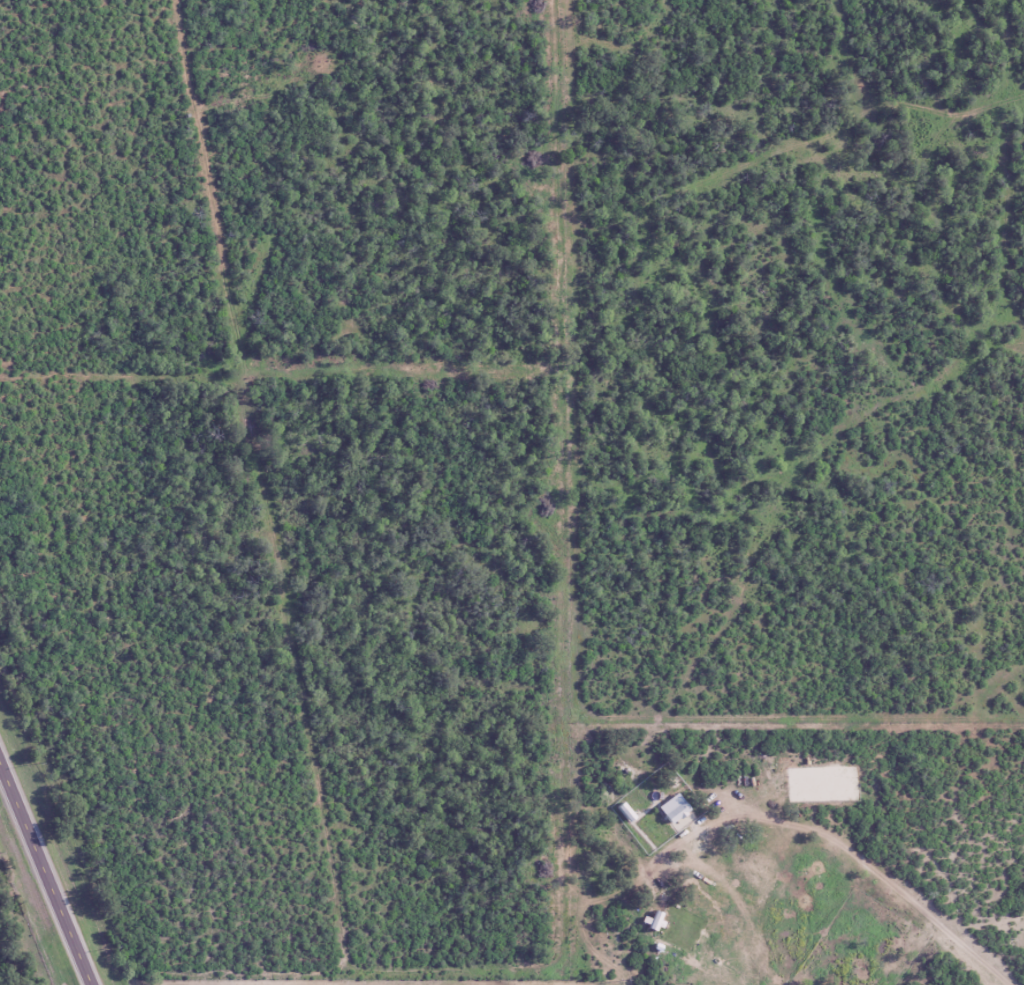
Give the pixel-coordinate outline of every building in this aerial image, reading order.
[(688,810),(680,801),(662,818),(670,827),(688,810)]
